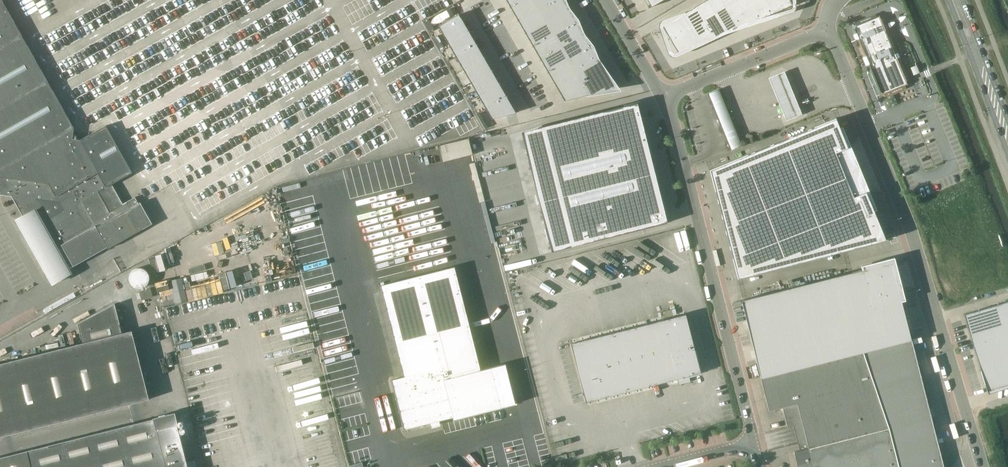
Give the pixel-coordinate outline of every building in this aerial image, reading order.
[(2,0),(0,0),(0,194),(12,196),(56,276),(107,247),(108,248),(152,224),(140,203),(139,203),(135,197),(123,204),(112,184),(133,172),(106,125),(80,140),(73,139),(74,128),(2,0)] [(564,101),(615,89),(564,0),(506,0),(564,101)] [(662,26),(678,52),(792,6),(789,0),(707,0),(662,26)] [(457,15),(438,26),(492,119),(514,113),(457,15)] [(853,26),(881,94),(907,84),(879,16),(853,26)] [(784,72),(769,78),(786,121),(801,115),(784,72)] [(639,101),(525,130),(555,250),(669,221),(639,101)] [(732,122),(728,113),(717,118),(721,127),(732,122)] [(835,119),(709,170),(737,278),(885,240),(877,219),(875,220),(871,210),(875,209),(841,126),(838,127),(835,119)] [(890,264),(741,301),(769,411),(782,408),(787,427),(802,423),(806,442),(814,440),(816,446),(794,452),(798,466),(943,466),(890,264)] [(480,370),(457,279),(454,267),(380,286),(383,297),(403,377),(391,379),(404,429),(430,423),(431,426),(440,424),(439,420),(453,417),(453,419),(515,404),(505,363),(480,370)] [(130,282),(133,286),(137,288),(141,288),(145,286),(148,283),(149,280),(149,275),(147,271),(143,268),(139,268),(134,269),(130,273),(129,277),(130,282)] [(150,288),(139,291),(141,300),(152,297),(150,288)] [(987,391),(1007,384),(1007,301),(965,314),(963,316),(987,391)] [(115,303),(77,323),(82,343),(0,363),(0,436),(149,399),(132,330),(122,332),(115,303)] [(700,373),(685,314),(570,344),(585,402),(700,373)] [(174,413),(0,457),(0,466),(188,466),(174,413)]
